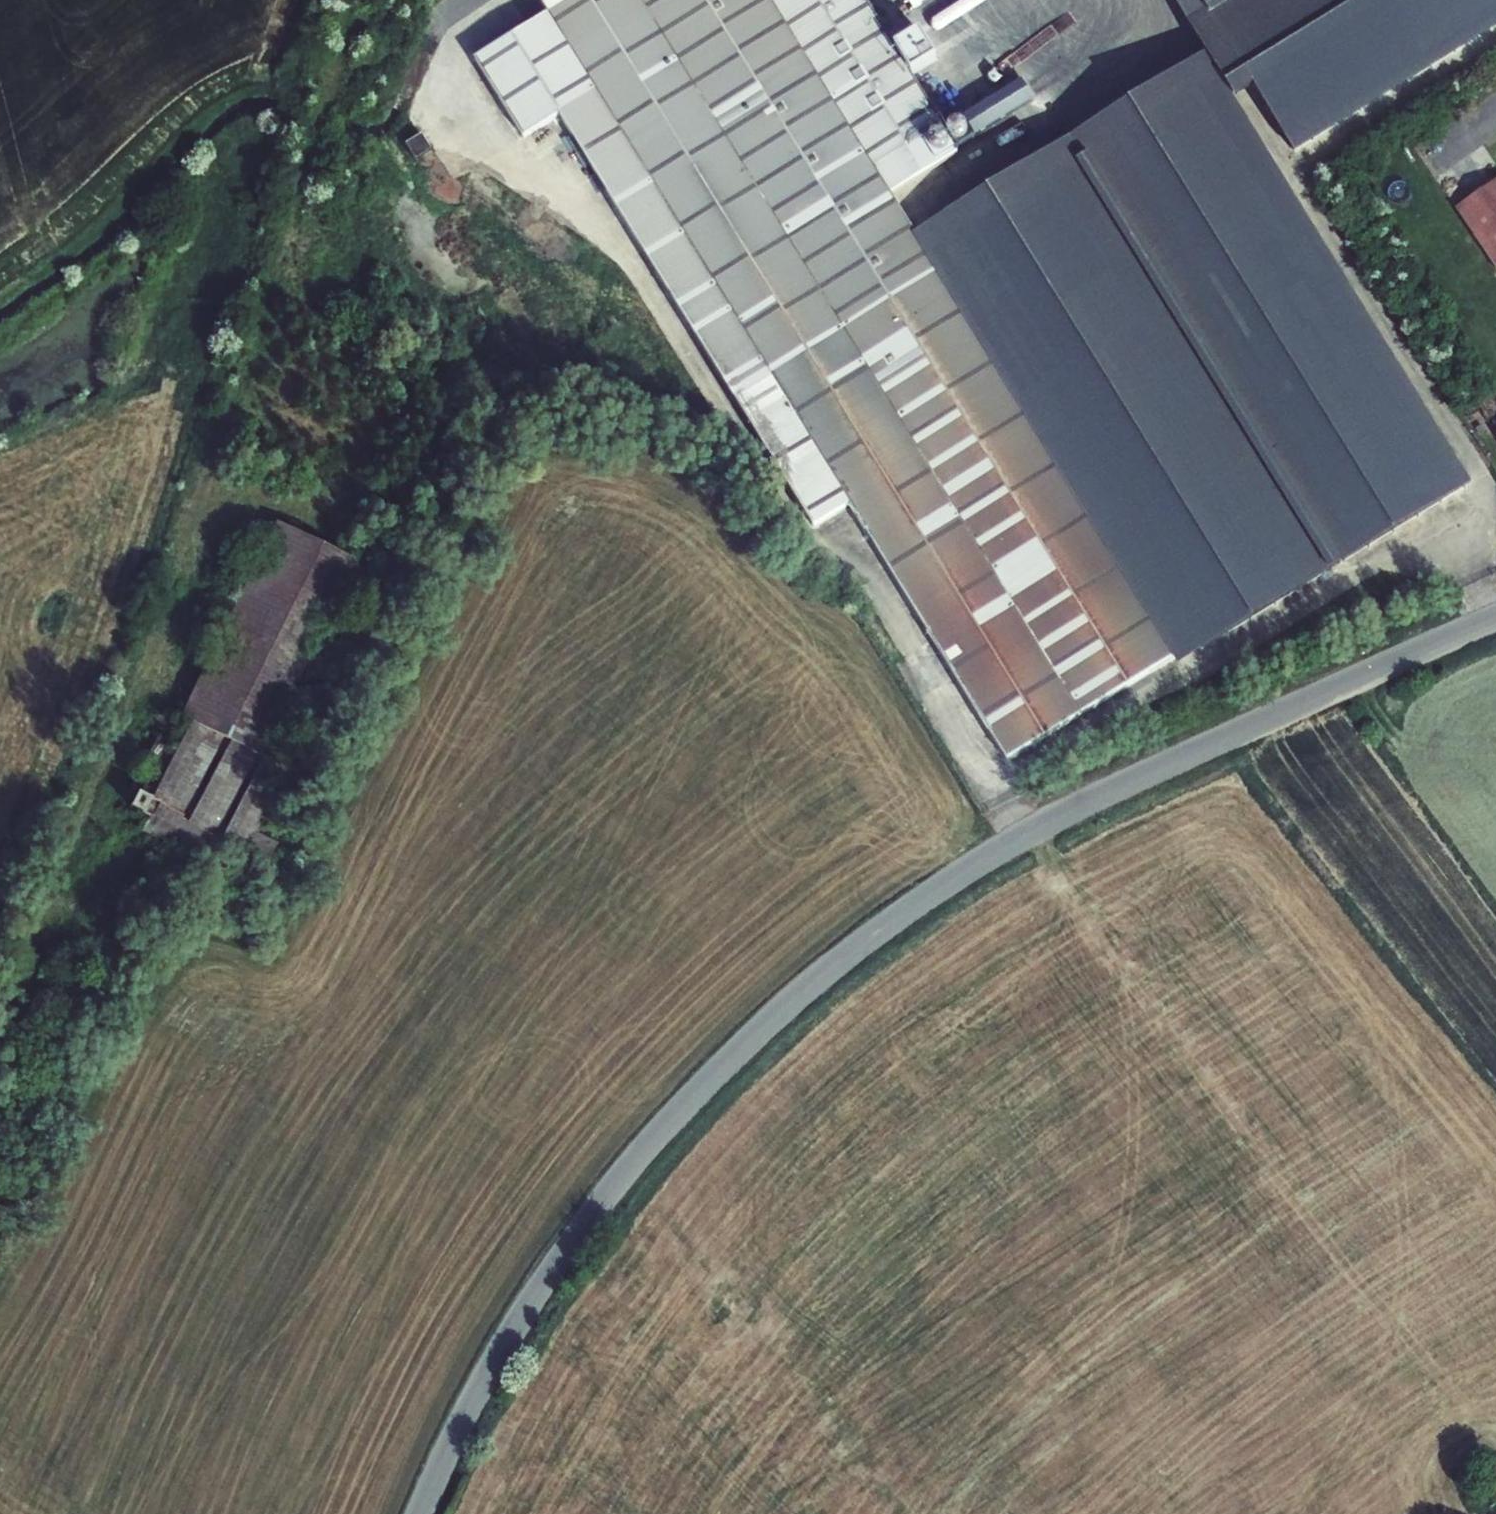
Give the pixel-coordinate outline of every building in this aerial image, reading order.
[(474,57),(524,137),(559,115),(813,526),(850,503),(1007,759),(1176,655),(914,231),(902,212),(890,192),(916,176),(958,150),(911,74),(936,58),(919,30),(894,46),(866,0),(567,0),(548,12),(474,57)] [(567,0),(540,0),(548,12),(567,0)] [(1200,59),(1228,103),(1249,91),(1289,157),(1495,30),(1495,0),(1165,0),(1200,59)] [(1200,59),(914,231),(1176,655),(1180,663),(1470,489),(1228,103),(1200,59)] [(404,141),(414,157),(430,147),(420,132),(404,141)] [(916,176),(890,192),(902,212),(928,196),(916,176)] [(1495,269),(1495,179),(1454,208),(1495,269)] [(352,565),(268,521),(182,713),(190,719),(147,812),(260,869),(297,787),(255,763),(352,565)]
